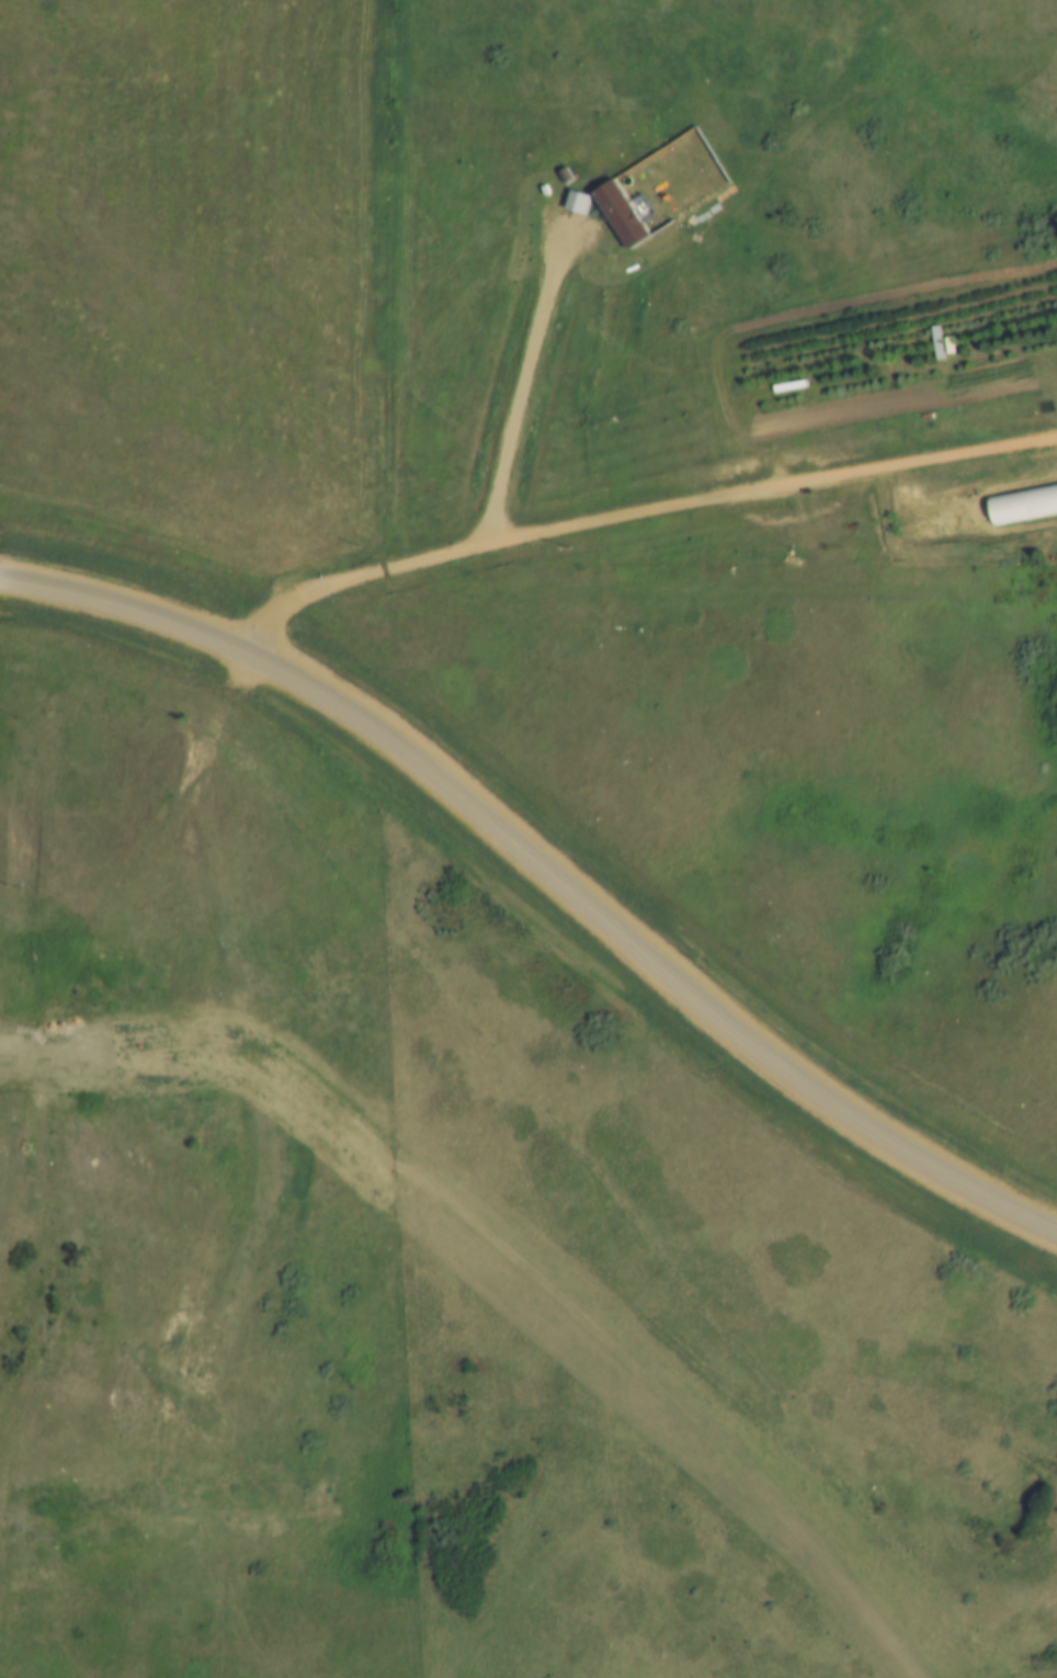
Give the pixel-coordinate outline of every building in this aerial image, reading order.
[(556,169),(564,165),(570,177),(564,181),(556,169)] [(637,219),(648,238),(625,252),(589,193),(612,179),(626,202),(639,193),(650,211),(637,219)] [(1056,479),(1056,486),(1056,512),(989,524),(984,492),(1056,479)]
